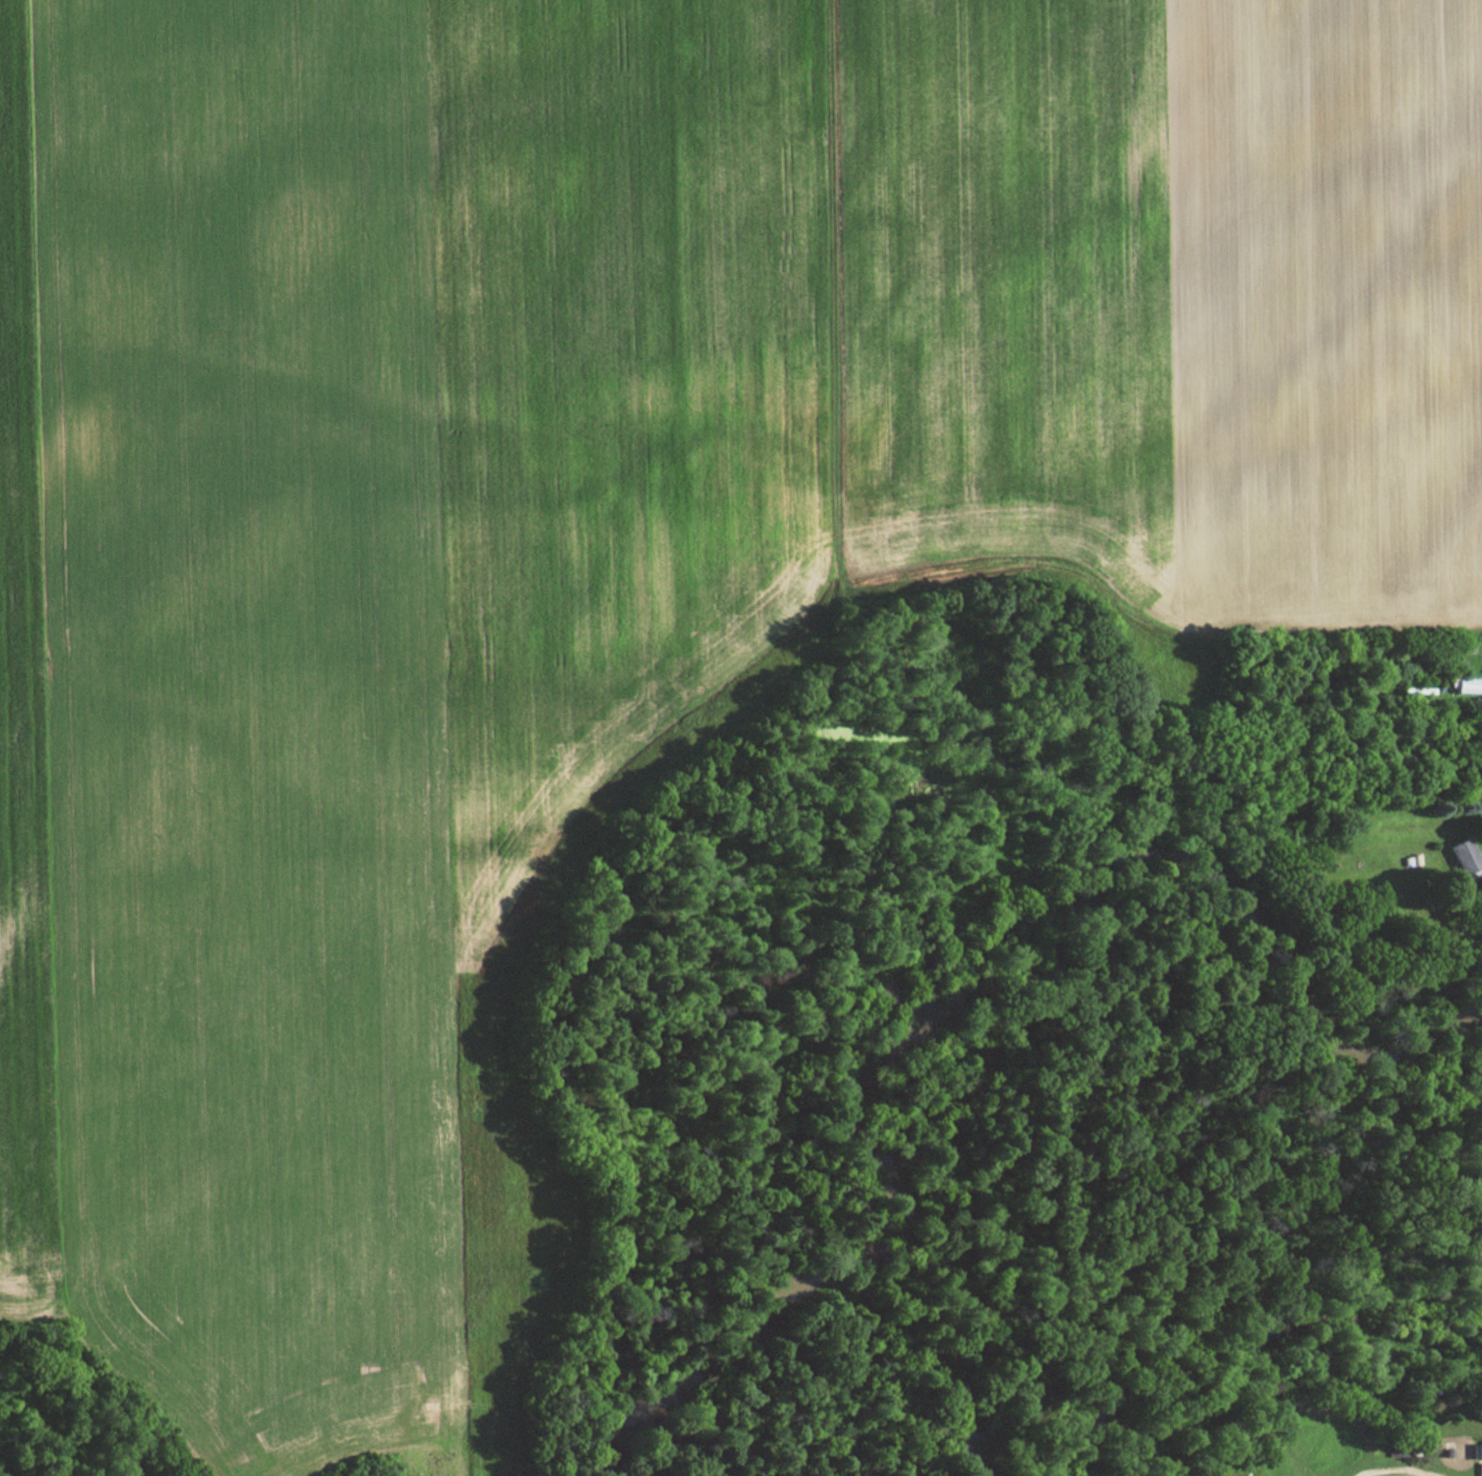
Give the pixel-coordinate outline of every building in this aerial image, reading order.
[(1481,694),(1481,680),(1454,679),(1453,693),(1481,694)] [(1461,882),(1481,874),(1466,836),(1446,844),(1461,882)]
